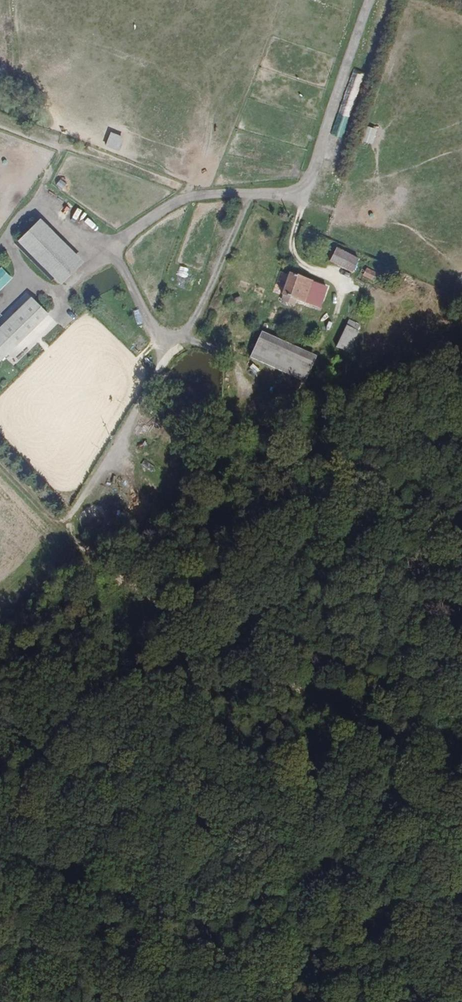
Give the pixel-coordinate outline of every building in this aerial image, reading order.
[(363,142),(375,144),(377,128),(365,127),(363,142)] [(120,151),(124,137),(110,132),(106,147),(120,151)] [(78,206),(69,216),(73,220),(82,210),(78,206)] [(82,262),(39,220),(20,240),(62,282),(82,262)] [(359,259),(337,247),(330,260),(352,272),(359,259)] [(180,266),(175,284),(186,288),(191,269),(180,266)] [(0,269),(0,290),(12,278),(2,267),(0,269)] [(374,281),(377,272),(367,267),(363,276),(374,281)] [(320,309),(329,287),(290,272),(281,294),(283,294),(280,302),(293,307),(296,299),(320,309)] [(14,344),(46,313),(32,299),(0,330),(14,344)] [(349,319),(336,347),(348,353),(361,325),(349,319)] [(0,330),(0,331),(0,351),(4,355),(14,344),(0,330)] [(305,382),(317,355),(262,331),(250,357),(305,382)]
